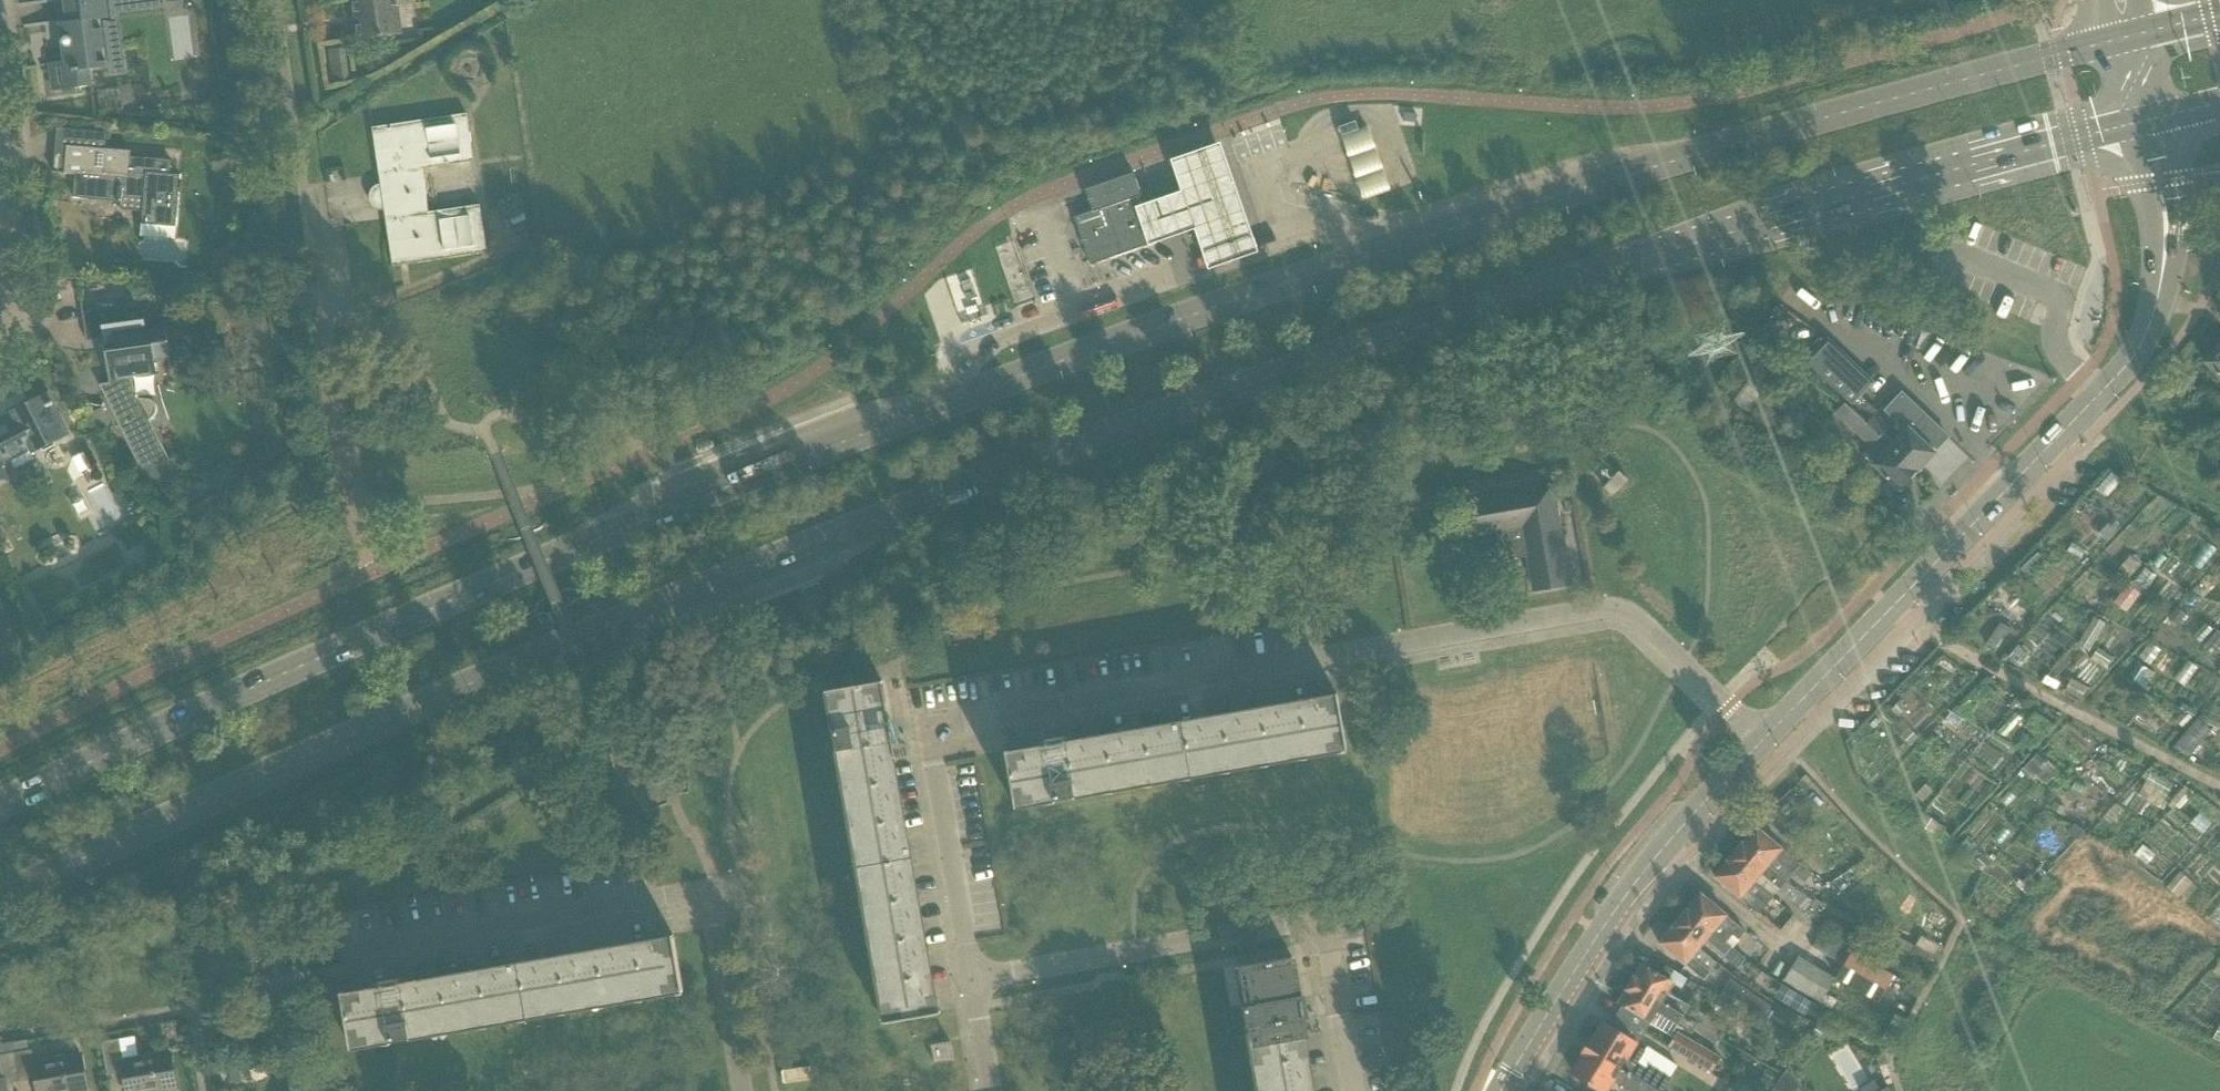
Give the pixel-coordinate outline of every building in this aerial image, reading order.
[(66,23),(58,24),(64,61),(48,63),(52,90),(92,84),(90,69),(106,66),(99,20),(109,19),(106,0),(63,0),(66,23)] [(360,40),(401,34),(397,6),(415,3),(414,0),(354,0),(360,40)] [(345,48),(328,51),(334,84),(350,81),(345,48)] [(393,266),(415,263),(486,252),(479,205),(428,213),(422,169),(473,162),(466,114),(372,127),(379,176),(384,175),(386,184),(380,184),(378,185),(376,186),(375,187),(373,189),(371,191),(370,193),(369,194),(369,196),(369,198),(369,200),(370,202),(371,204),(372,206),(374,208),(377,209),(379,210),(382,210),(383,210),(389,210),(391,218),(385,219),(393,266)] [(1341,135),(1358,129),(1355,121),(1338,127),(1341,135)] [(1342,130),(1364,195),(1389,187),(1368,122),(1342,130)] [(1180,191),(1140,205),(1154,243),(1193,229),(1206,269),(1259,251),(1222,142),(1170,160),(1180,191)] [(66,146),(64,173),(75,175),(73,197),(95,200),(143,204),(141,225),(176,228),(181,176),(169,175),(170,161),(154,159),(129,157),(130,151),(106,149),(88,148),(66,146)] [(225,152),(211,156),(215,170),(229,166),(225,152)] [(1093,211),(1074,218),(1090,265),(1120,254),(1154,243),(1141,205),(1138,196),(1142,195),(1141,194),(1136,178),(1134,172),(1085,189),(1086,191),(1092,207),(1093,211)] [(528,232),(518,236),(524,253),(535,248),(528,232)] [(125,306),(82,312),(86,342),(103,340),(110,384),(98,386),(146,479),(173,465),(153,425),(157,420),(158,419),(159,417),(159,416),(159,415),(159,413),(159,411),(158,409),(157,407),(156,405),(154,404),(152,403),(151,403),(134,401),(130,374),(156,370),(154,361),(171,358),(165,315),(128,321),(125,306)] [(1813,353),(1804,362),(1845,401),(1867,422),(1866,423),(1891,446),(1917,471),(1934,453),(1933,452),(1947,437),(1901,393),(1885,410),(1905,430),(1894,442),(1884,432),(1889,427),(1875,414),(1877,411),(1861,396),(1875,382),(1828,337),(1813,353)] [(1772,340),(1763,352),(1780,362),(1792,370),(1799,358),(1772,340)] [(1735,371),(1720,395),(1747,413),(1758,396),(1780,362),(1763,352),(1752,344),(1735,371)] [(2219,376),(2219,345),(2215,350),(2210,350),(2206,355),(2207,359),(2204,362),(2219,376)] [(7,478),(1,465),(32,449),(34,453),(68,435),(48,395),(12,413),(15,419),(0,427),(0,482),(7,478)] [(1845,401),(1834,413),(1870,447),(1863,455),(1869,461),(1873,464),(1883,474),(1899,490),(1917,471),(1891,446),(1866,423),(1867,422),(1845,401)] [(1606,485),(1605,486),(1604,488),(1613,496),(1629,480),(1619,471),(1606,485)] [(1552,485),(1471,499),(1477,534),(1496,531),(1501,561),(1528,556),(1533,587),(1568,581),(1552,485)] [(95,504),(103,522),(123,512),(115,495),(95,504)] [(2108,524),(2099,534),(2106,541),(2115,531),(2108,524)] [(2032,557),(2020,569),(2027,576),(2040,564),(2032,557)] [(2175,608),(2170,615),(2179,622),(2184,615),(2175,608)] [(2138,664),(2128,678),(2138,684),(2147,670),(2138,664)] [(889,720),(890,720),(883,680),(826,690),(884,1021),(940,1012),(940,1010),(933,1012),(886,744),(893,743),(889,720)] [(1045,744),(1006,751),(1015,807),(1347,749),(1338,700),(1337,701),(1087,744),(1070,747),(1068,741),(1068,740),(1045,744)] [(1899,701),(1891,710),(1897,716),(1906,708),(1899,701)] [(2183,735),(2173,747),(2188,759),(2198,746),(2183,735)] [(1925,784),(1915,795),(1922,801),(1932,791),(1925,784)] [(2053,802),(2050,809),(2061,815),(2065,808),(2053,802)] [(1923,814),(1916,823),(1931,834),(1938,824),(1923,814)] [(1756,827),(1743,844),(1768,865),(1787,881),(1794,874),(1794,873),(1801,865),(1756,827)] [(1743,844),(1728,860),(1773,898),(1779,890),(1787,881),(1768,865),(1743,844)] [(1773,898),(1728,860),(1715,876),(1732,890),(1759,914),(1773,898)] [(1801,865),(1794,873),(1804,881),(1811,873),(1801,865)] [(1787,881),(1779,890),(1805,912),(1812,903),(1787,881)] [(1701,893),(1687,911),(1712,931),(1726,942),(1732,935),(1738,939),(1745,930),(1701,893)] [(1812,903),(1805,912),(1816,920),(1826,905),(1815,899),(1812,903)] [(1687,911),(1673,928),(1698,947),(1705,939),(1724,955),(1723,956),(1738,968),(1745,959),(1741,956),(1732,947),(1726,942),(1712,931),(1687,911)] [(1673,928),(1659,944),(1668,951),(1667,952),(1674,957),(1675,956),(1703,980),(1717,963),(1709,956),(1698,947),(1673,928)] [(1819,933),(1811,947),(1841,965),(1849,952),(1819,933)] [(1738,940),(1738,939),(1732,935),(1726,942),(1732,947),(1738,940)] [(1920,936),(1911,953),(1932,964),(1941,947),(1920,936)] [(382,985),(343,992),(342,992),(352,1048),(683,991),(675,942),(406,988),(405,982),(382,986),(382,985)] [(1851,951),(1836,978),(1877,1002),(1893,975),(1851,951)] [(1784,981),(1819,1001),(1825,991),(1833,977),(1803,960),(1797,956),(1784,981)] [(1300,1041),(1296,1021),(1303,1020),(1299,997),(1300,997),(1293,957),(1236,967),(1258,1090),(1309,1090),(1300,1041)] [(1642,964),(1630,983),(1684,1015),(1689,1006),(1668,993),(1674,983),(1667,979),(1642,964)] [(1672,971),(1667,979),(1674,983),(1681,987),(1685,979),(1672,971)] [(1722,995),(1762,1020),(1771,1005),(1731,980),(1722,995)] [(1812,1001),(1781,982),(1774,994),(1805,1013),(1812,1001)] [(1630,983),(1619,1002),(1620,1003),(1649,1020),(1651,1022),(1657,1012),(1676,1023),(1678,1024),(1678,1025),(1690,1032),(1696,1022),(1684,1015),(1630,983)] [(1906,983),(1902,991),(1916,999),(1921,991),(1906,983)] [(1837,998),(1825,991),(1819,1001),(1831,1008),(1837,998)] [(1606,1025),(1635,1043),(1649,1020),(1620,1003),(1606,1025)] [(1689,1006),(1684,1015),(1696,1022),(1718,1035),(1723,1026),(1689,1006)] [(1657,1012),(1651,1022),(1670,1033),(1676,1023),(1657,1012)] [(1588,1048),(1640,1081),(1656,1090),(1663,1090),(1671,1078),(1639,1058),(1645,1049),(1635,1043),(1606,1025),(1603,1023),(1588,1048)] [(1817,1023),(1810,1034),(1818,1040),(1825,1029),(1817,1023)] [(1889,1024),(1881,1040),(1894,1046),(1902,1030),(1889,1024)] [(1668,1046),(1710,1072),(1719,1056),(1677,1030),(1668,1046)] [(127,1090),(154,1090),(176,1087),(171,1052),(123,1060),(119,1039),(102,1041),(108,1075),(124,1072),(127,1090)] [(0,1044),(0,1055),(15,1052),(14,1041),(0,1044)] [(931,1045),(934,1063),(954,1060),(951,1041),(931,1045)] [(15,1052),(20,1081),(36,1078),(38,1090),(79,1090),(87,1090),(81,1054),(68,1057),(66,1043),(15,1052)] [(1645,1049),(1639,1058),(1671,1078),(1678,1066),(1646,1046),(1645,1049)] [(1588,1048),(1573,1072),(1604,1090),(1605,1090),(1607,1089),(1611,1090),(1619,1090),(1623,1084),(1634,1090),(1635,1090),(1656,1090),(1640,1081),(1588,1048)] [(15,1052),(0,1055),(0,1064),(3,1079),(0,1080),(0,1090),(6,1090),(4,1083),(20,1081),(15,1052)] [(783,1070),(781,1071),(783,1082),(785,1083),(811,1079),(809,1066),(783,1070)] [(1771,1090),(1794,1090),(1802,1086),(1796,1077),(1790,1068),(1789,1066),(1771,1090)] [(1779,1074),(1766,1068),(1762,1075),(1774,1082),(1779,1074)] [(240,1069),(229,1070),(231,1082),(242,1080),(240,1069)] [(1731,1089),(1734,1090),(1762,1090),(1739,1076),(1731,1089)]
